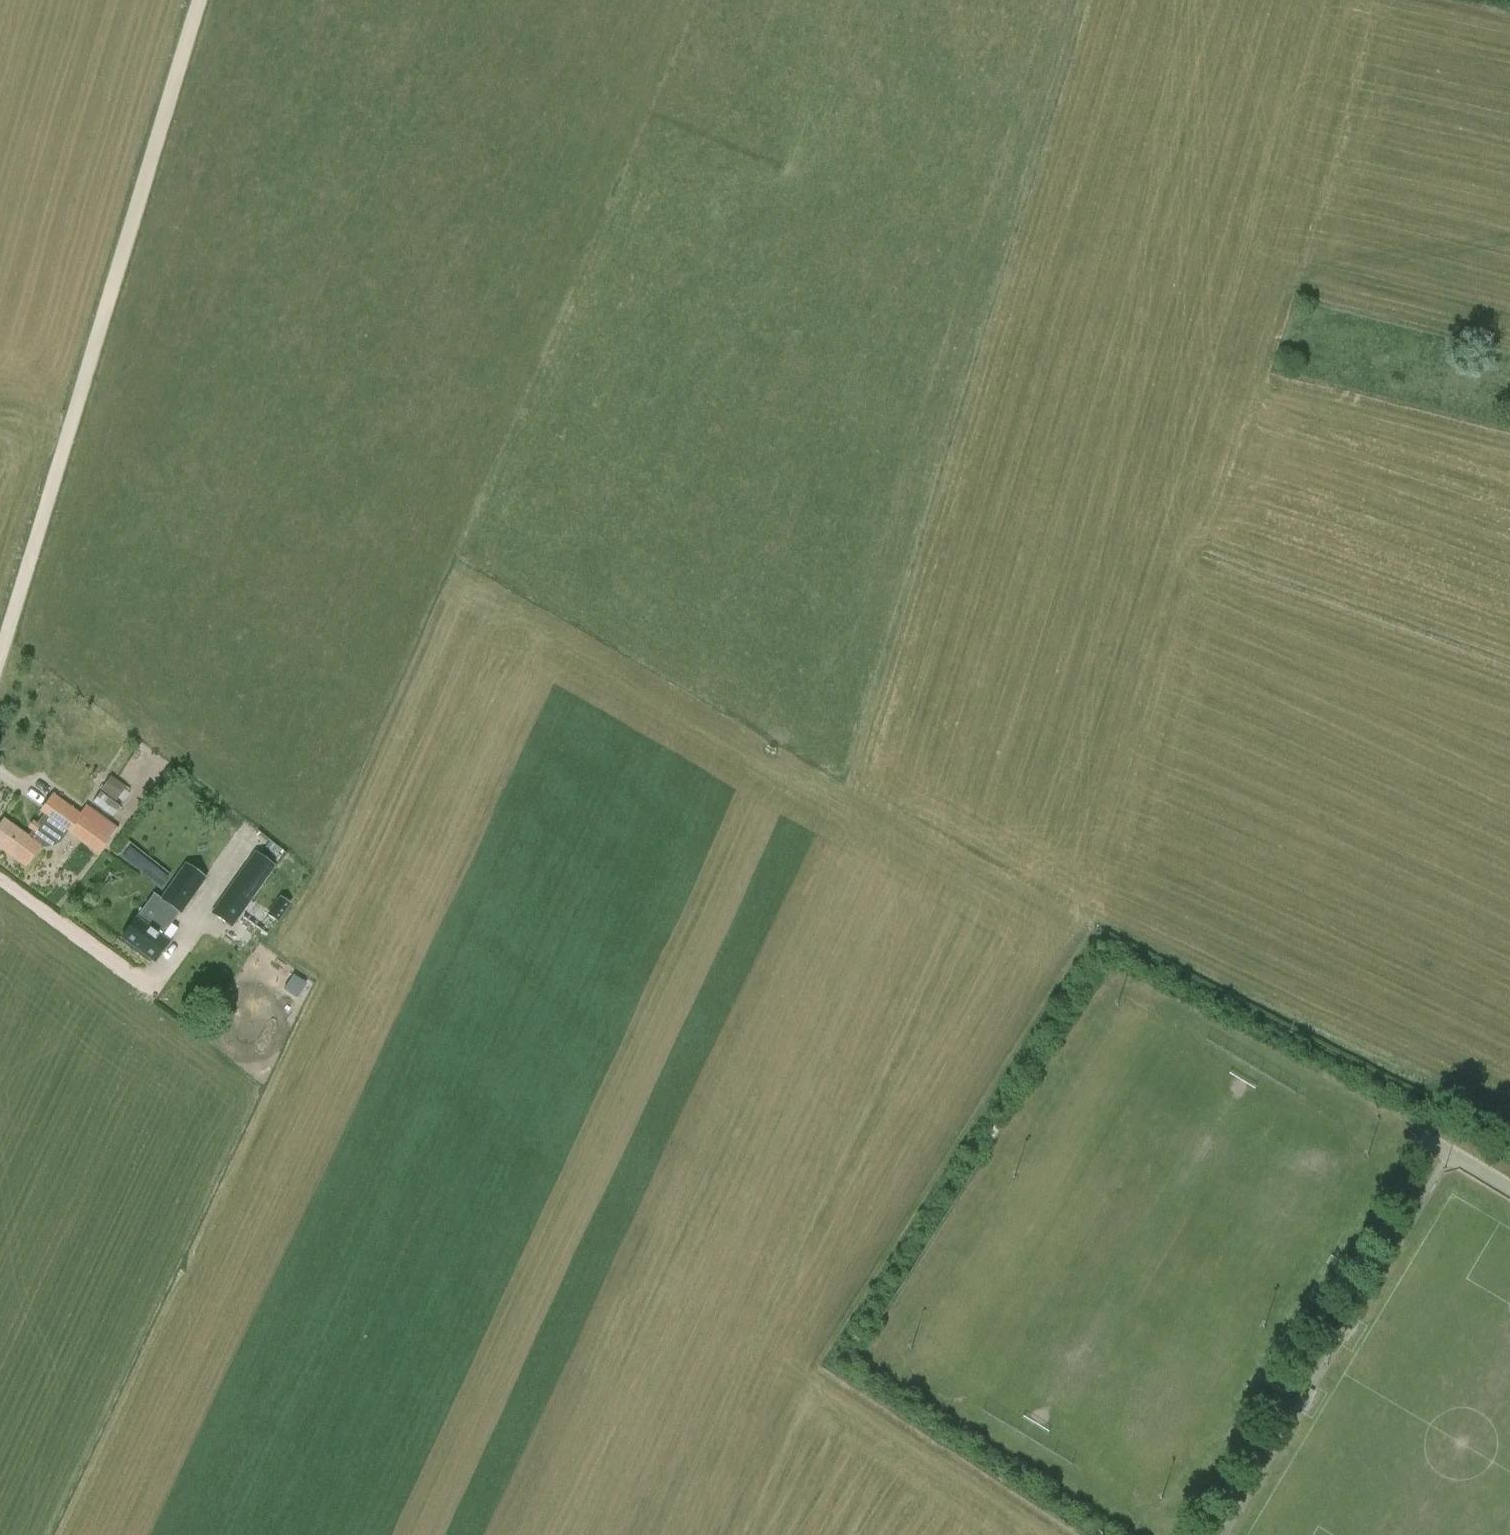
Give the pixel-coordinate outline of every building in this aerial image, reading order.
[(101,790),(116,800),(126,787),(110,776),(101,790)] [(28,835),(5,819),(0,826),(0,847),(25,866),(39,847),(46,847),(53,846),(60,843),(68,832),(99,854),(118,827),(86,804),(80,812),(52,792),(40,808),(38,811),(43,814),(37,823),(33,820),(27,828),(31,831),(28,835)] [(122,857),(166,890),(177,877),(132,843),(122,857)] [(230,927),(240,912),(273,866),(253,852),(220,898),(210,913),(230,927)] [(169,941),(161,936),(178,912),(154,894),(123,937),(156,960),(169,941)] [(302,980),(295,990),(302,995),(309,985),(302,980)]
